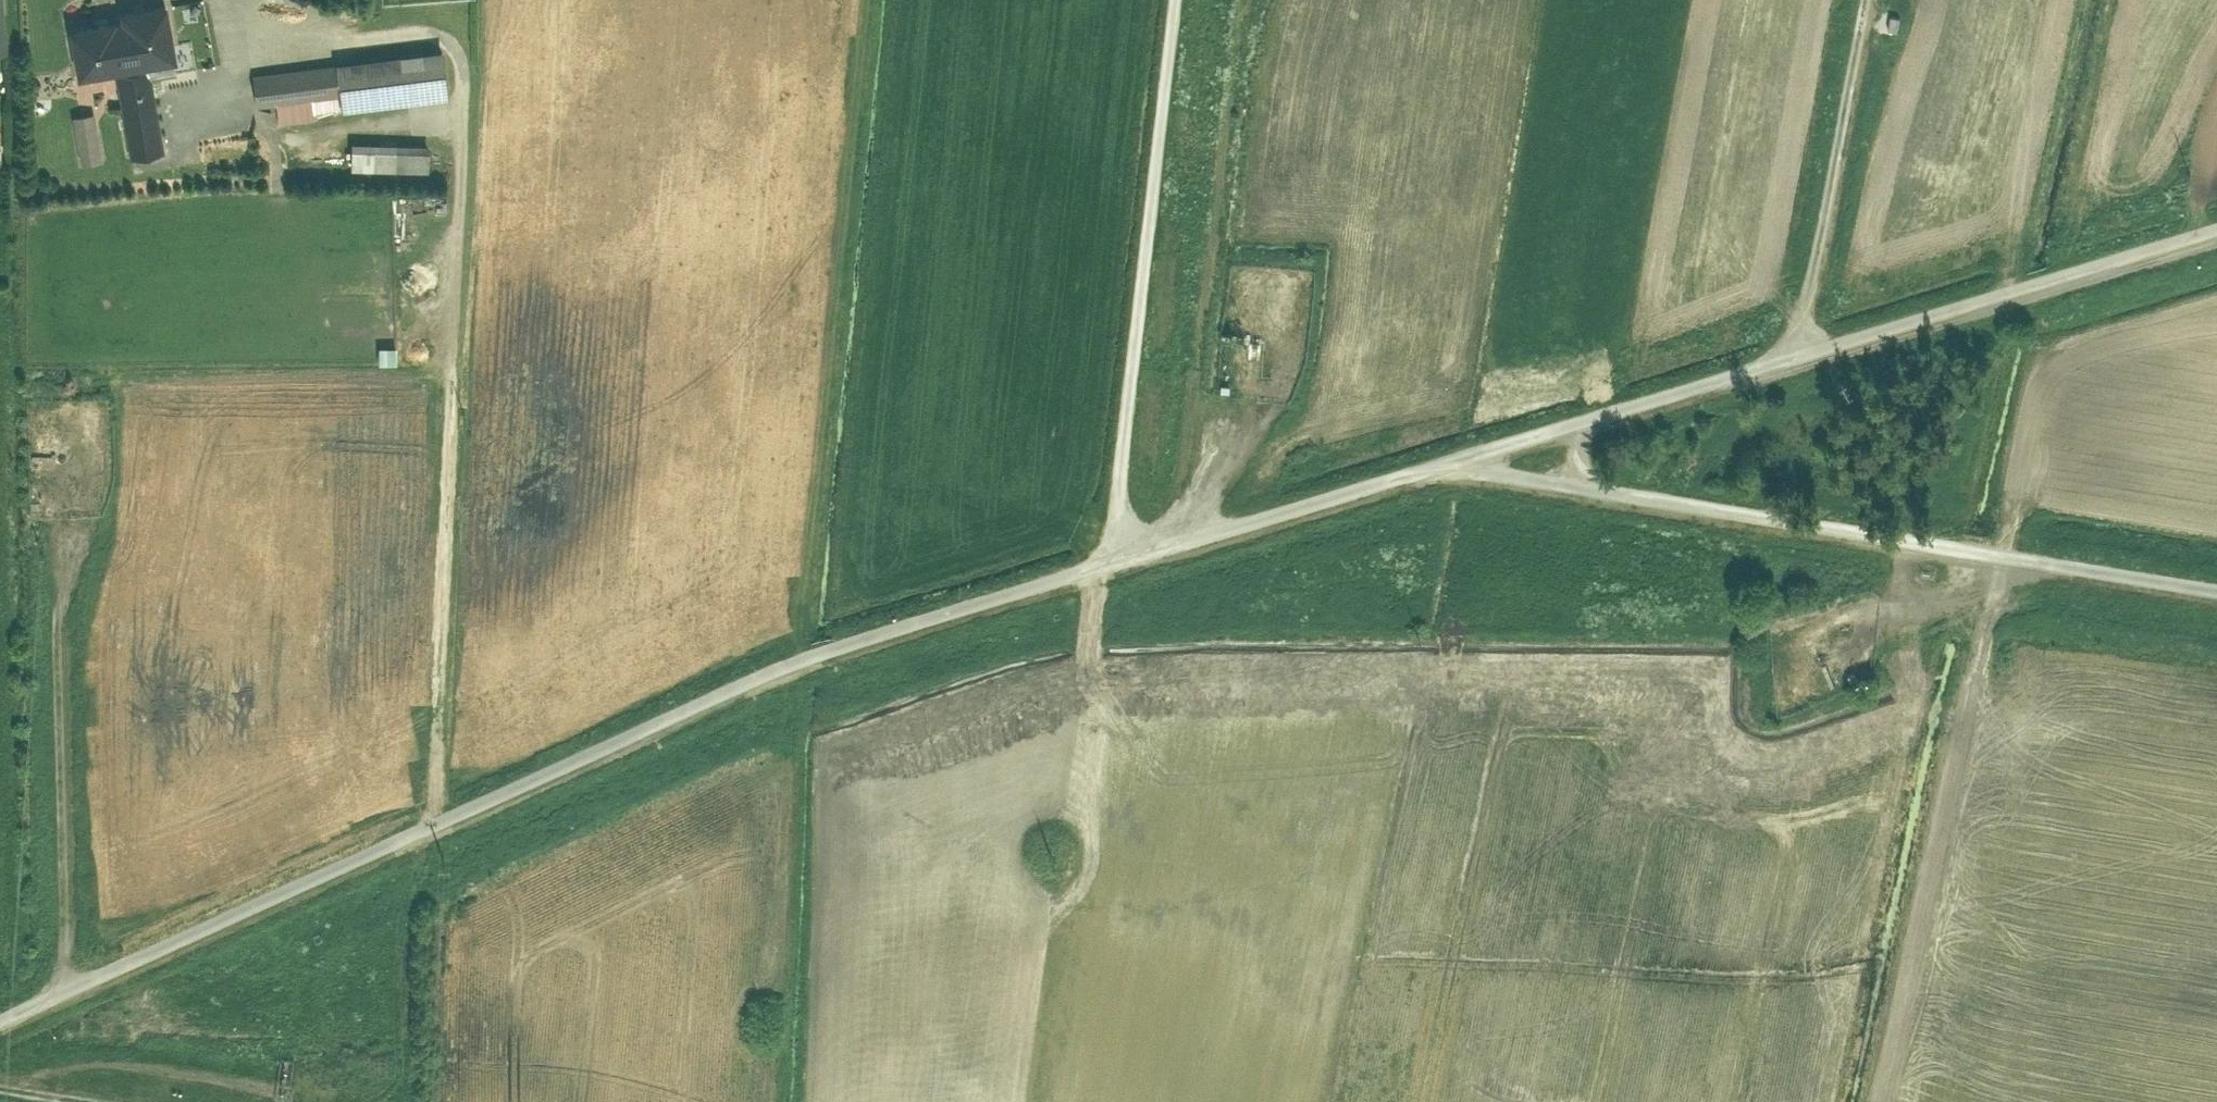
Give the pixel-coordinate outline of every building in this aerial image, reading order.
[(8,56),(5,0),(0,0),(0,57),(8,56)] [(121,15),(122,24),(70,33),(78,82),(177,65),(167,7),(121,15)] [(272,102),(274,116),(449,96),(443,47),(243,71),(247,105),(272,102)] [(77,162),(99,157),(90,110),(68,114),(77,162)] [(345,140),(344,167),(421,168),(421,141),(345,140)] [(374,346),(375,362),(393,361),(392,345),(374,346)]
